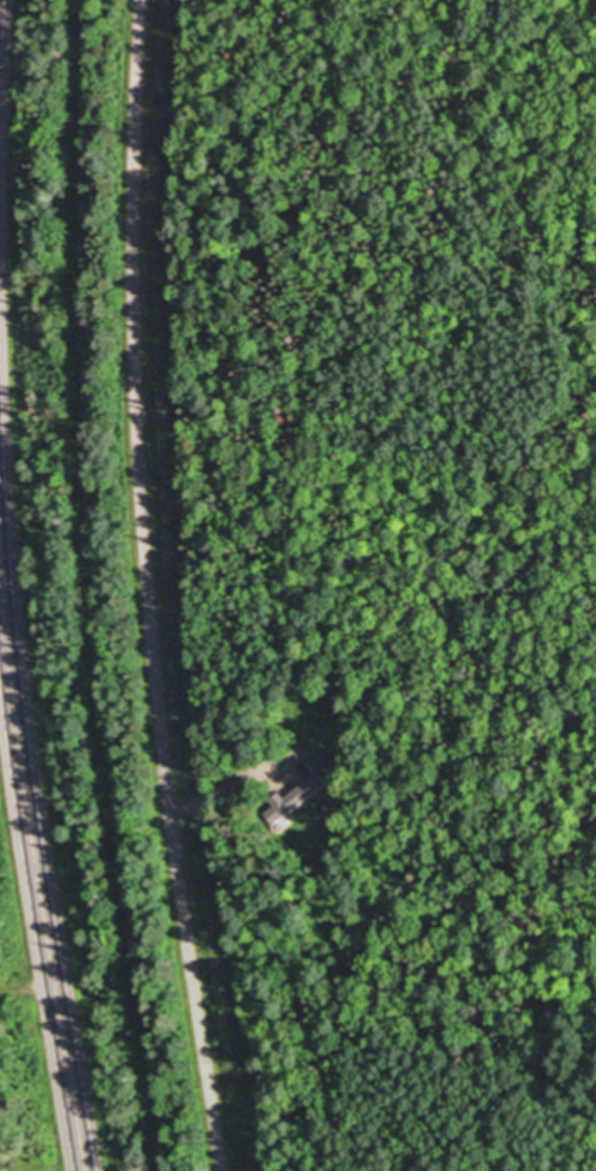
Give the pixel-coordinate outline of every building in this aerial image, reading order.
[(289,801),(278,792),(260,815),(279,831),(311,792),(303,785),(289,801)]
